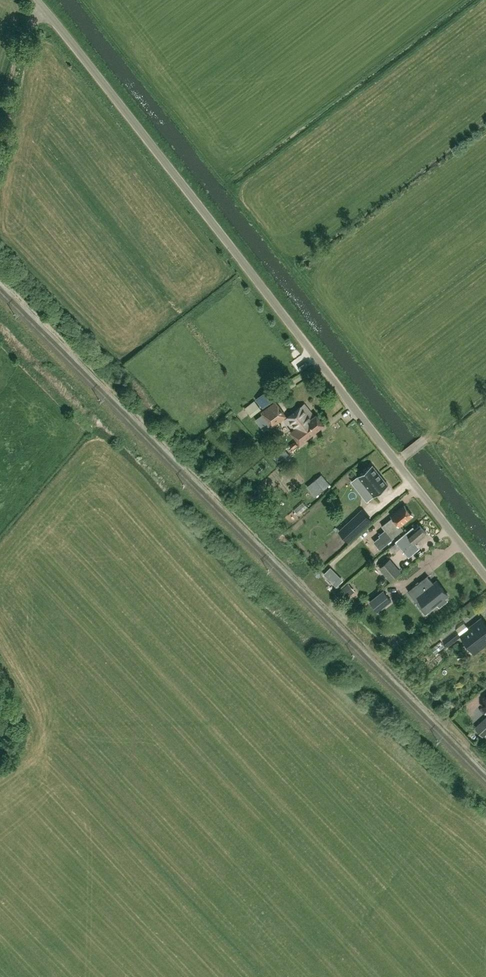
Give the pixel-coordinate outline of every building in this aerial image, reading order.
[(51,32),(47,37),(56,43),(59,37),(51,32)] [(253,409),(258,407),(254,398),(249,400),(253,409)] [(286,416),(276,402),(262,412),(272,426),(276,423),(278,425),(280,423),(279,421),(286,416)] [(300,444),(324,425),(316,414),(314,417),(304,404),(285,419),(293,429),(290,432),(300,444)] [(374,496),(388,485),(372,464),(358,475),(374,496)] [(329,484),(321,475),(313,482),(321,491),(329,484)] [(403,488),(411,482),(406,476),(398,482),(403,488)] [(403,506),(391,517),(392,518),(381,527),(385,531),(378,536),(386,545),(393,540),(392,539),(403,530),(400,526),(412,516),(403,506)] [(362,530),(351,518),(338,531),(348,542),(362,530)] [(420,525),(415,530),(413,527),(396,542),(409,557),(417,550),(416,548),(417,547),(417,545),(415,543),(427,533),(420,525)] [(380,568),(391,580),(400,572),(389,560),(380,568)] [(437,581),(434,583),(427,575),(408,591),(417,603),(420,600),(429,611),(437,604),(439,607),(447,600),(445,597),(448,595),(437,581)] [(348,584),(353,589),(359,584),(354,578),(348,584)] [(370,601),(378,611),(391,601),(383,590),(370,601)] [(482,621),(465,635),(475,648),(480,644),(482,645),(485,642),(485,626),(482,621)] [(448,645),(459,636),(455,630),(443,639),(448,645)] [(469,707),(476,715),(485,706),(478,698),(469,707)] [(474,727),(483,737),(485,734),(485,716),(474,727)]
